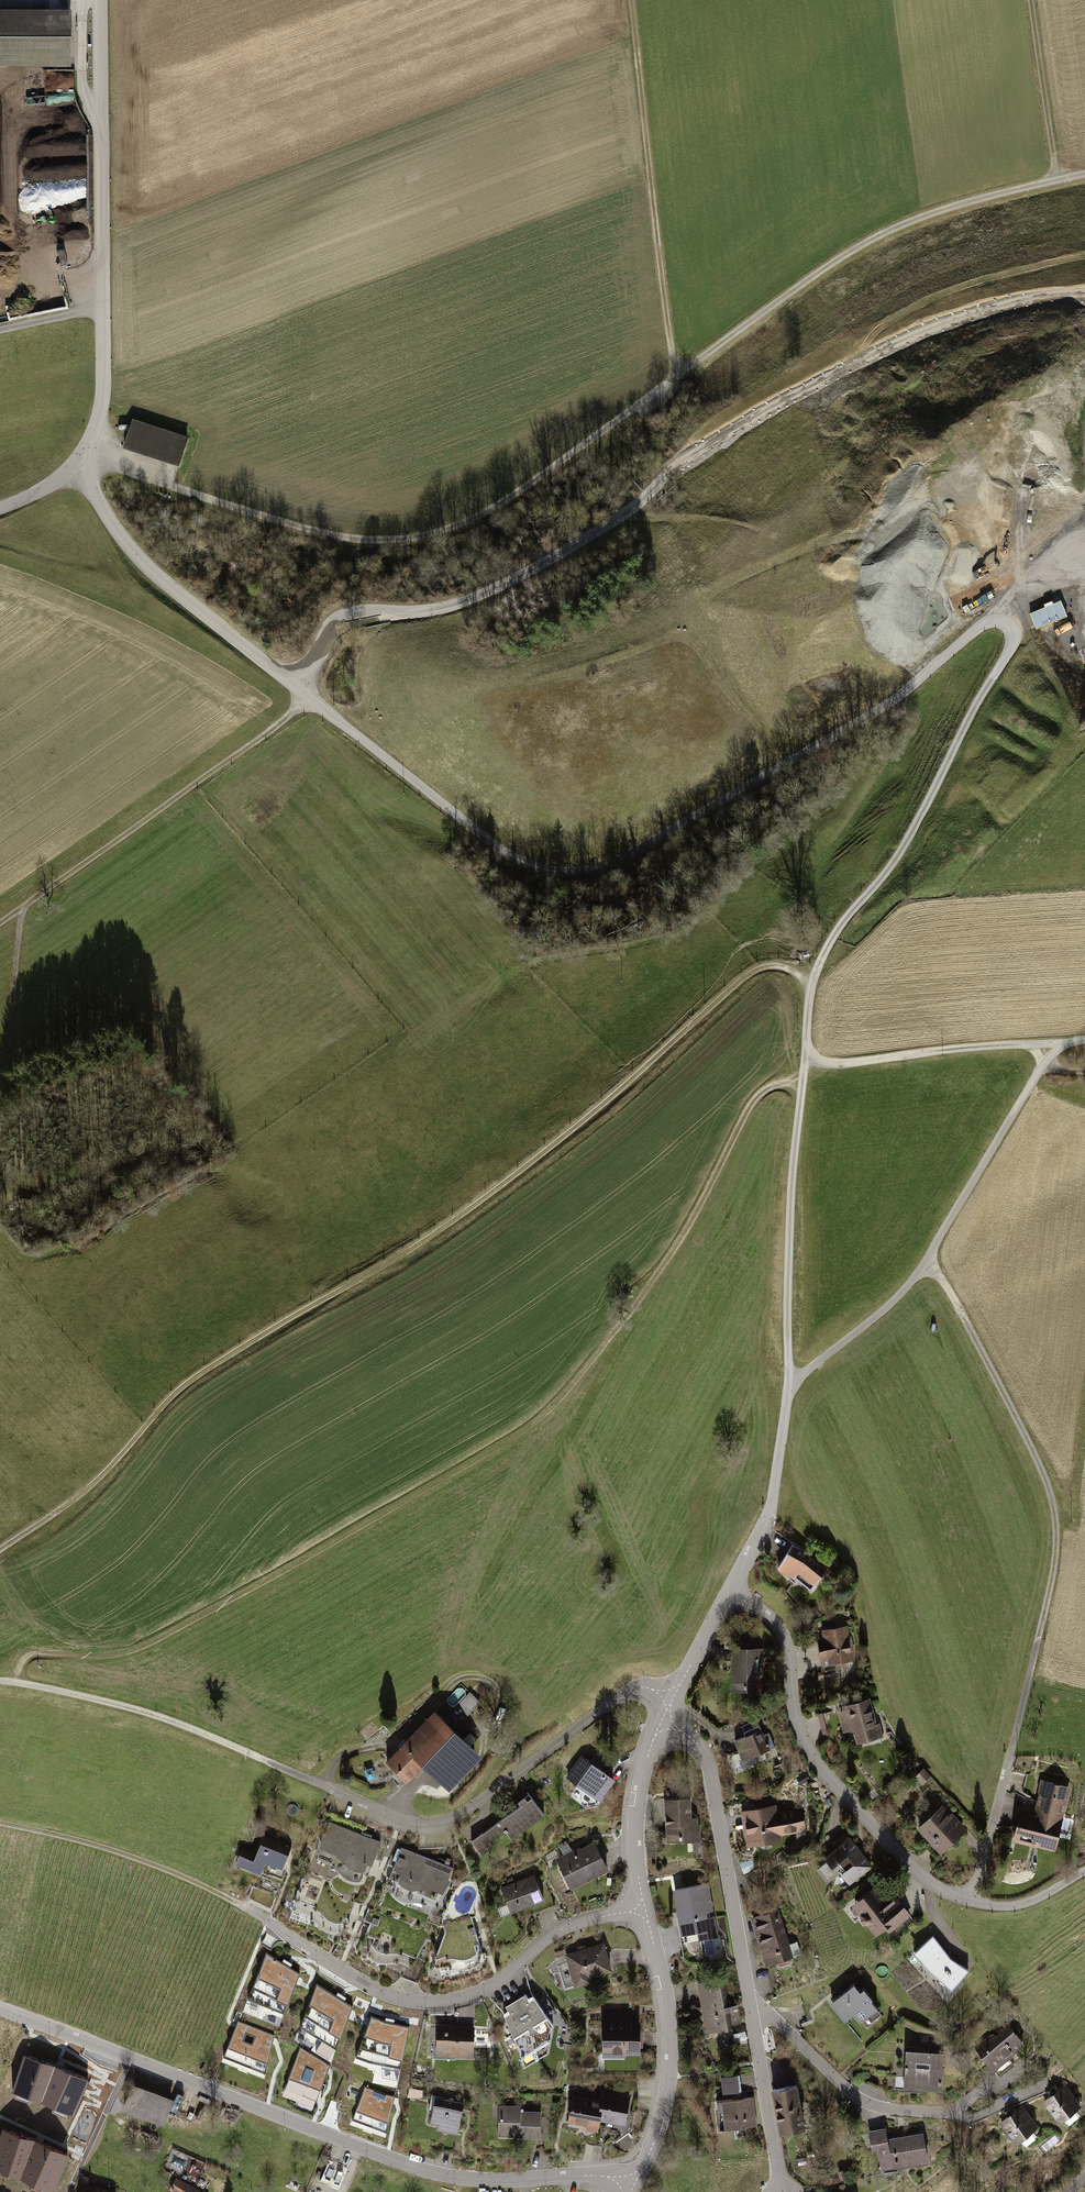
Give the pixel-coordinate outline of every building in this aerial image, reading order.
[(76,61),(76,5),(0,5),(0,61),(76,61)] [(87,169),(85,131),(66,132),(66,121),(44,123),(45,145),(70,143),(70,137),(77,136),(78,147),(73,147),(74,159),(66,159),(67,174),(77,174),(77,169),(87,169)] [(187,437),(135,420),(125,452),(177,469),(187,437)] [(809,1555),(792,1545),(778,1567),(794,1583),(797,1579),(810,1590),(827,1569),(809,1555)] [(851,1660),(845,1627),(825,1631),(827,1640),(820,1642),(822,1655),(830,1654),(831,1664),(851,1660)] [(762,1650),(734,1650),(734,1691),(763,1690),(762,1650)] [(461,1687),(449,1700),(457,1706),(468,1693),(461,1687)] [(470,1715),(482,1702),(472,1692),(459,1705),(470,1715)] [(876,1725),(869,1700),(838,1708),(844,1730),(856,1727),(859,1740),(882,1734),(879,1724),(876,1725)] [(435,1713),(388,1762),(407,1780),(423,1763),(444,1784),(475,1752),(435,1713)] [(746,1737),(736,1741),(743,1760),(768,1750),(775,1766),(781,1764),(769,1733),(763,1735),(760,1726),(744,1732),(746,1737)] [(583,1758),(570,1776),(600,1798),(613,1780),(583,1758)] [(1023,1808),(1016,1838),(1056,1848),(1072,1785),(1045,1779),(1036,1811),(1023,1808)] [(521,1806),(472,1842),(481,1853),(491,1846),(489,1842),(504,1831),(512,1840),(545,1815),(529,1794),(518,1802),(521,1806)] [(686,1799),(668,1800),(669,1815),(667,1815),(669,1843),(697,1841),(695,1818),(687,1819),(686,1799)] [(942,1804),(917,1827),(943,1854),(968,1832),(942,1804)] [(773,1809),(745,1814),(748,1829),(743,1829),(745,1842),(778,1836),(777,1832),(804,1827),(801,1811),(774,1816),(773,1809)] [(381,1842),(330,1823),(326,1833),(320,1831),(318,1836),(323,1839),(321,1843),(325,1845),(321,1857),(343,1866),(341,1873),(343,1876),(346,1879),(351,1881),(356,1881),(360,1881),(364,1873),(367,1875),(374,1858),(382,1861),(384,1856),(376,1853),(381,1842)] [(871,1866),(846,1833),(834,1842),(838,1848),(831,1853),(833,1856),(817,1868),(828,1882),(841,1872),(849,1883),(871,1866)] [(264,1835),(257,1854),(243,1848),(237,1863),(261,1873),(265,1862),(282,1868),(291,1846),(264,1835)] [(595,1844),(561,1859),(572,1885),(607,1869),(595,1844)] [(453,1868),(402,1848),(399,1854),(393,1851),(388,1864),(394,1866),(387,1884),(396,1887),(393,1894),(396,1898),(400,1900),(404,1902),(409,1903),(413,1902),(416,1895),(434,1903),(438,1894),(442,1895),(446,1886),(451,1888),(455,1880),(449,1878),(453,1868)] [(362,1903),(365,1896),(304,1872),(301,1879),(299,1878),(295,1888),(301,1890),(299,1894),(303,1896),(298,1908),(322,1917),(318,1925),(322,1928),(325,1931),(330,1932),(334,1933),(338,1933),(341,1926),(345,1927),(349,1918),(356,1921),(363,1904),(362,1903)] [(534,1877),(504,1889),(513,1910),(542,1899),(534,1877)] [(707,1884),(675,1890),(685,1942),(717,1936),(707,1884)] [(874,1890),(855,1906),(876,1931),(884,1925),(888,1930),(908,1914),(897,1900),(893,1904),(888,1897),(883,1901),(874,1890)] [(434,1934),(369,1909),(365,1919),(371,1922),(362,1944),(371,1948),(368,1955),(371,1958),(374,1961),(379,1963),(383,1963),(387,1963),(390,1955),(409,1963),(414,1950),(417,1952),(419,1948),(425,1950),(429,1940),(432,1941),(434,1934)] [(794,1957),(782,1913),(754,1921),(766,1965),(794,1957)] [(477,1942),(470,1918),(445,1925),(447,1933),(438,1958),(447,1955),(447,1959),(454,1957),(461,1959),(469,1958),(476,1952),(472,1944),(477,1942)] [(951,1959),(933,1936),(914,1953),(928,1969),(952,1988),(968,1970),(951,1959)] [(604,1945),(568,1956),(577,1985),(592,1981),(590,1976),(611,1970),(604,1945)] [(284,2014),(300,1973),(266,1953),(248,1999),(284,2014)] [(723,1976),(699,1980),(709,2032),(732,2028),(723,1976)] [(864,1988),(860,1991),(854,1983),(831,2001),(846,2020),(855,2013),(861,2021),(867,2017),(872,2022),(882,2014),(877,2008),(871,2000),(873,1999),(864,1988)] [(336,2050),(353,2006),(317,1984),(300,2027),(336,2050)] [(533,1995),(503,2012),(524,2066),(547,2053),(553,2024),(533,1995)] [(639,2053),(639,2015),(606,2015),(606,2053),(639,2053)] [(401,2069),(409,2027),(387,2022),(371,2016),(356,2057),(370,2063),(401,2069)] [(223,2057),(265,2074),(274,2036),(238,2020),(223,2057)] [(1005,2025),(978,2047),(994,2067),(1022,2045),(1005,2025)] [(472,2029),(439,2028),(438,2052),(471,2053),(472,2029)] [(284,2089),(316,2101),(330,2066),(300,2047),(284,2089)] [(941,2050),(908,2049),(907,2086),(940,2087),(941,2050)] [(42,2099),(73,2113),(89,2080),(56,2065),(25,2054),(14,2090),(42,2099)] [(740,2075),(723,2076),(724,2092),(741,2091),(740,2075)] [(132,2085),(124,2109),(166,2124),(174,2099),(132,2085)] [(804,2131),(796,2085),(773,2090),(782,2135),(804,2131)] [(387,2132),(395,2096),(386,2095),(365,2087),(352,2119),(387,2132)] [(1079,2105),(1064,2087),(1047,2102),(1061,2119),(1079,2105)] [(603,2103),(600,2116),(612,2118),(611,2120),(624,2123),(629,2097),(620,2096),(619,2099),(604,2096),(603,2103)] [(600,2116),(603,2103),(574,2097),(570,2120),(598,2125),(600,2116)] [(463,2104),(435,2098),(431,2122),(446,2125),(445,2131),(457,2133),(463,2104)] [(752,2098),(717,2103),(721,2129),(755,2125),(752,2098)] [(517,2107),(500,2107),(500,2132),(517,2132),(517,2136),(540,2136),(540,2112),(517,2112),(517,2107)] [(1036,2125),(1024,2108),(1004,2123),(1016,2139),(1036,2125)] [(4,2129),(0,2142),(0,2168),(23,2175),(52,2189),(68,2155),(36,2139),(4,2129)] [(922,2133),(878,2142),(883,2168),(927,2160),(922,2133)] [(178,2179),(171,2190),(175,2191),(180,2191),(185,2184),(178,2179)]
